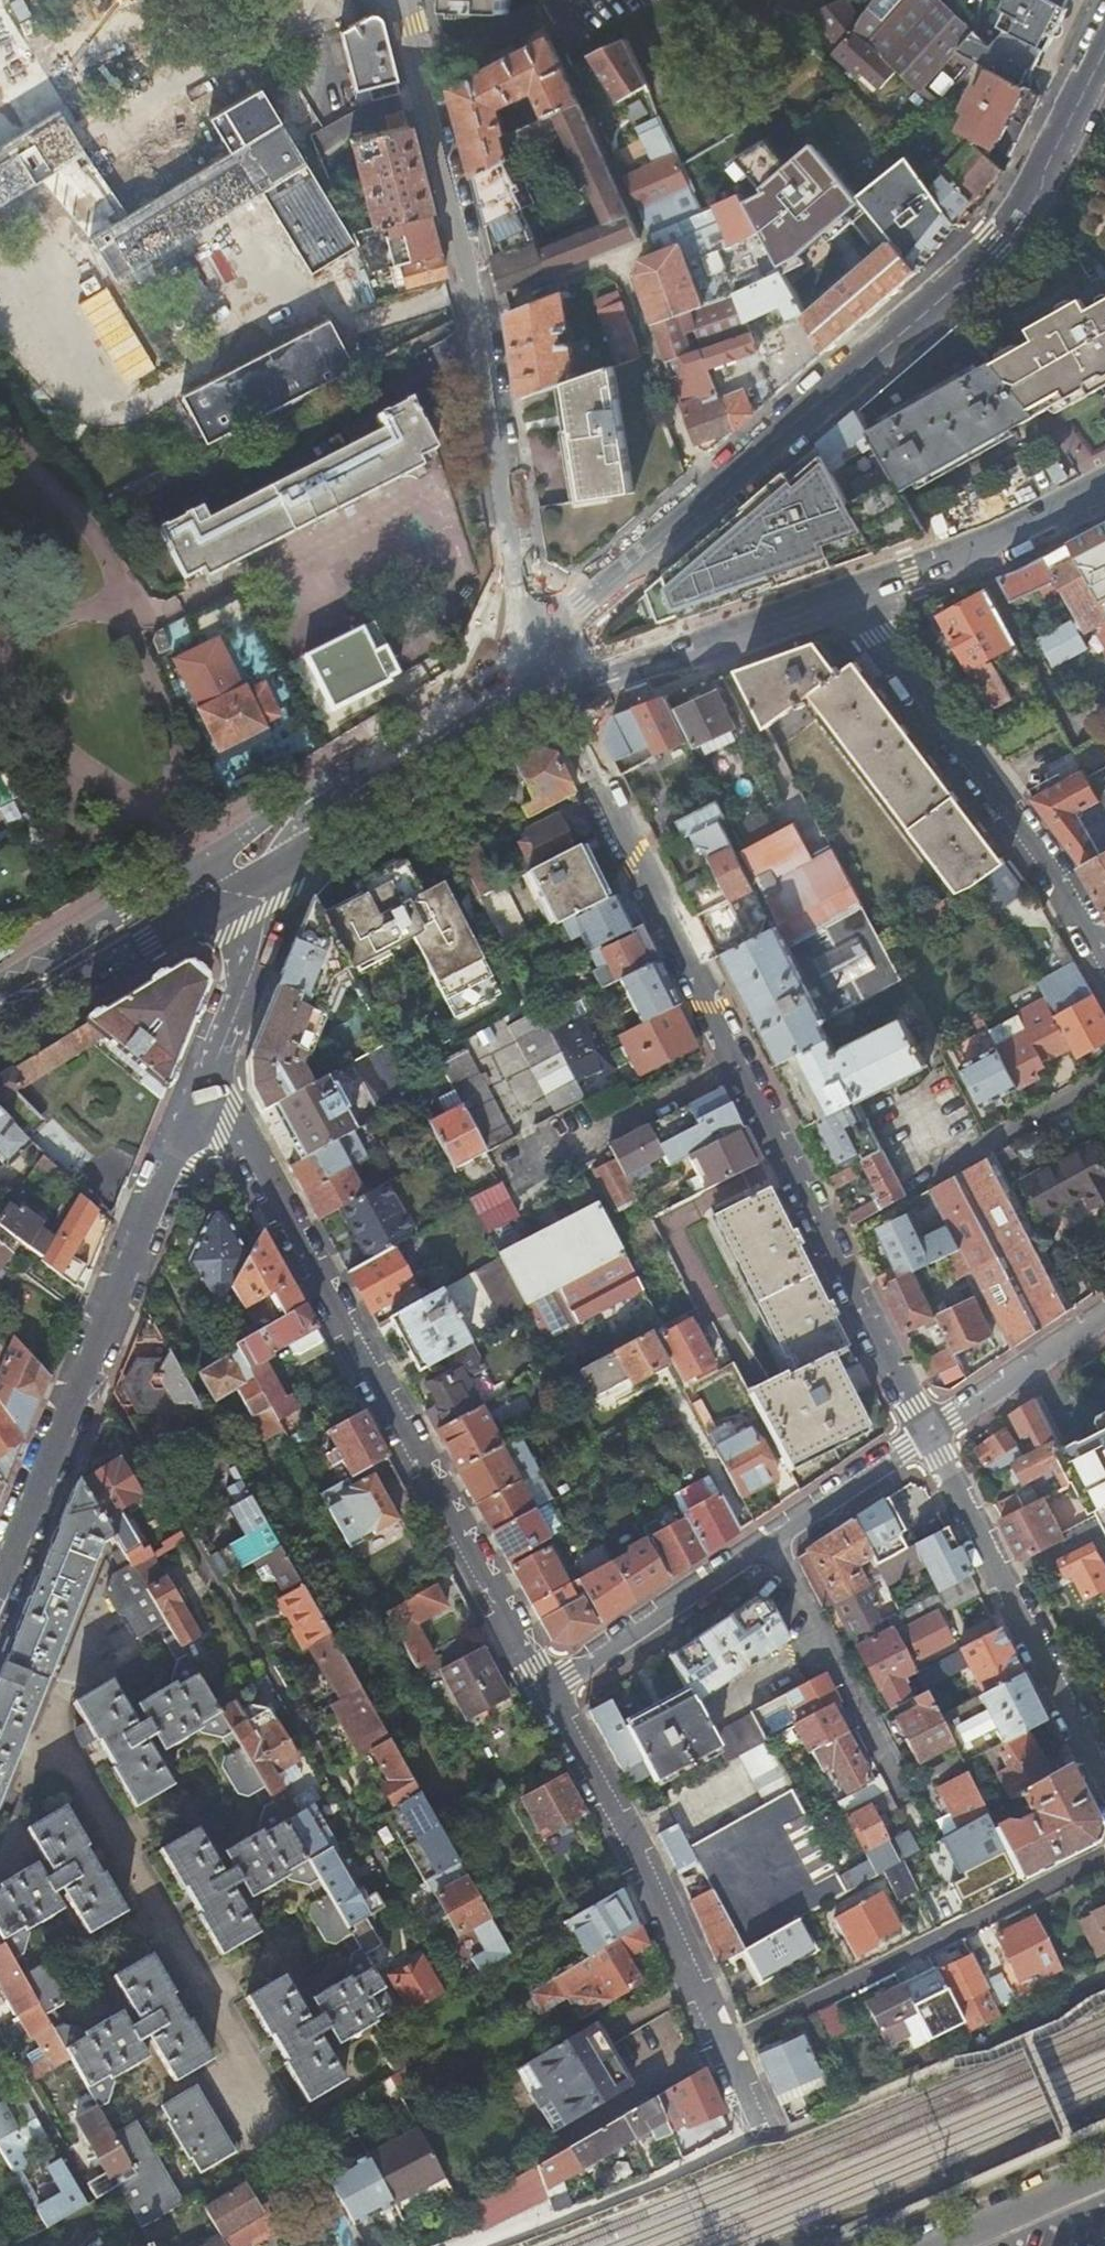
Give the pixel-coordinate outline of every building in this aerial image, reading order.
[(821,9),(833,34),(826,42),(852,67),(856,62),(873,79),(889,63),(855,32),(858,24),(846,0),(840,0),(821,9)] [(937,107),(971,60),(957,53),(976,32),(943,0),(872,0),(858,24),(855,32),(889,63),(937,107)] [(971,60),(991,70),(1024,86),(1054,25),(1007,0),(1002,11),(1007,14),(1000,28),(1006,31),(1004,36),(993,47),(975,38),(978,34),(976,32),(957,53),(971,60)] [(1054,25),(1067,0),(1007,0),(1054,25)] [(399,89),(379,10),(370,9),(362,12),(338,23),(352,81),(366,79),(372,97),(399,89)] [(993,47),(978,34),(975,38),(993,47)] [(455,90),(477,179),(496,169),(511,162),(505,140),(579,104),(565,71),(550,39),(477,77),(477,78),(455,90)] [(626,42),(587,60),(591,66),(595,65),(619,103),(646,86),(626,42)] [(969,114),(962,130),(1012,158),(1043,96),(1024,86),(991,70),(982,87),(977,84),(964,110),(969,114)] [(366,79),(352,81),(357,101),(372,97),(366,79)] [(359,242),(276,103),(268,89),(233,112),(242,129),(246,137),(125,212),(92,157),(101,152),(95,143),(76,113),(0,160),(0,214),(56,180),(115,276),(273,179),(322,261),(359,242)] [(496,256),(506,294),(640,238),(579,104),(505,140),(513,156),(561,135),(558,129),(562,127),(605,223),(542,250),(538,241),(496,256)] [(407,122),(404,109),(386,114),(389,127),(352,137),(373,225),(386,222),(429,210),(407,122)] [(638,208),(649,234),(684,219),(703,211),(703,210),(693,192),(691,186),(686,177),(685,175),(681,166),(659,117),(643,124),(660,161),(624,178),(638,208)] [(513,156),(505,140),(511,162),(514,160),(515,160),(513,156)] [(946,174),(982,207),(1006,171),(975,142),(946,174)] [(786,144),(748,166),(766,193),(746,204),(781,269),(801,257),(864,201),(852,187),(817,144),(800,158),(786,144)] [(896,241),(920,271),(958,225),(901,147),(852,187),(864,201),(896,241)] [(489,229),(496,256),(538,241),(528,220),(523,210),(534,204),(527,187),(523,189),(521,184),(524,182),(514,160),(511,162),(496,169),(477,179),(483,205),(488,204),(489,209),(485,210),(489,229)] [(693,192),(703,210),(726,201),(716,182),(693,192)] [(692,239),(658,253),(642,260),(636,274),(654,324),(783,272),(781,269),(746,204),(744,200),(741,195),(726,201),(703,210),(703,211),(684,219),(692,239)] [(385,232),(393,264),(401,261),(440,251),(429,210),(386,222),(389,231),(385,232)] [(684,219),(649,234),(658,253),(692,239),(684,219)] [(808,318),(826,352),(920,271),(896,241),(853,278),(850,274),(843,279),(847,284),(808,318)] [(406,283),(445,273),(440,251),(401,261),(406,283)] [(511,312),(522,396),(567,380),(576,377),(571,342),(564,342),(562,332),(569,331),(565,298),(571,296),(570,289),(511,312)] [(616,363),(642,353),(623,300),(621,302),(617,292),(599,299),(602,309),(599,310),(616,363)] [(1038,418),(1050,411),(1065,402),(1084,391),(1088,399),(1104,389),(1104,301),(1089,310),(1082,300),(1030,330),(1035,341),(995,364),(1038,418)] [(961,322),(858,411),(876,444),(881,451),(898,482),(904,494),(920,485),(923,489),(934,483),(1018,436),(1015,431),(1026,425),(1038,418),(995,364),(961,322)] [(576,377),(567,380),(567,383),(574,425),(586,495),(616,490),(635,487),(616,363),(576,377)] [(199,523),(192,512),(161,529),(186,578),(205,568),(211,579),(426,463),(421,453),(438,444),(409,388),(348,423),(356,440),(199,523)] [(1065,402),(1050,411),(1059,415),(1088,399),(1084,391),(1065,402)] [(858,411),(819,444),(853,504),(898,482),(881,451),(874,456),(881,468),(852,482),(843,465),(876,444),(858,411)] [(586,495),(574,425),(569,426),(559,428),(570,497),(586,495)] [(853,504),(819,444),(651,589),(654,597),(646,600),(652,617),(661,613),(664,621),(666,620),(668,625),(818,573),(838,566),(835,559),(875,545),(853,504)] [(853,504),(879,552),(917,538),(928,535),(904,494),(898,482),(853,504)] [(617,496),(616,490),(586,495),(586,501),(617,496)] [(1070,545),(1104,609),(1104,526),(1070,545)] [(1070,545),(1021,571),(1000,578),(1013,603),(1040,591),(1046,603),(1058,597),(1057,593),(1060,592),(1056,584),(1059,582),(1077,616),(1072,619),(1074,623),(1040,641),(1055,667),(1088,649),(1082,636),(1096,628),(1104,644),(1104,609),(1070,545)] [(992,658),(1016,645),(987,592),(940,618),(991,711),(1013,699),(992,658)] [(385,683),(360,633),(305,659),(319,685),(331,711),(385,683)] [(937,887),(946,898),(947,898),(973,886),(1004,862),(843,645),(828,639),(790,653),(738,671),(768,728),(770,727),(800,704),(802,708),(806,705),(804,701),(812,695),(813,694),(948,879),(937,887)] [(249,691),(246,685),(198,709),(219,752),(249,738),(269,729),(265,722),(280,715),(264,684),(249,691)] [(687,742),(691,750),(701,745),(731,731),(735,729),(726,710),(717,691),(673,711),(687,742)] [(687,742),(673,711),(666,696),(634,708),(612,716),(608,742),(623,772),(687,742)] [(731,731),(701,745),(705,752),(735,738),(731,731)] [(1101,736),(1074,750),(1078,757),(1104,807),(1104,742),(1101,736)] [(537,754),(515,767),(535,804),(522,811),(527,820),(574,796),(554,758),(537,754)] [(1084,867),(1104,856),(1104,807),(1078,757),(1050,774),(1055,783),(1058,787),(1049,792),(1034,801),(1084,867)] [(1058,787),(1055,783),(1047,788),(1049,792),(1058,787)] [(638,802),(654,833),(682,820),(666,788),(638,802)] [(681,841),(719,822),(713,810),(675,829),(681,841)] [(765,815),(740,828),(749,846),(775,833),(765,815)] [(535,853),(543,867),(576,850),(558,818),(521,836),(524,843),(520,846),(526,858),(535,853)] [(732,899),(736,897),(754,888),(721,822),(719,822),(681,841),(662,850),(681,888),(711,873),(698,847),(710,850),(732,899)] [(781,927),(829,1020),(903,980),(878,933),(834,849),(813,860),(794,823),(775,833),(749,846),(742,850),(781,927)] [(474,847),(458,856),(480,899),(490,894),(483,880),(490,877),(474,847)] [(579,851),(604,899),(609,897),(584,848),(579,851)] [(527,875),(554,929),(573,919),(606,903),(604,899),(579,851),(578,849),(576,850),(543,867),(527,875)] [(1104,906),(1104,856),(1084,867),(1104,906)] [(1004,862),(973,886),(991,920),(1001,914),(1030,900),(1008,859),(1004,862)] [(382,868),(384,874),(396,868),(393,862),(382,868)] [(325,931),(339,958),(404,924),(447,1004),(493,980),(448,895),(427,907),(421,896),(404,863),(396,868),(384,874),(376,878),(360,886),(355,889),(363,903),(366,910),(325,931)] [(354,873),(360,886),(376,878),(370,865),(354,873)] [(684,893),(696,917),(726,902),(714,879),(684,893)] [(427,907),(448,895),(443,885),(421,896),(427,907)] [(573,919),(590,954),(610,943),(641,927),(623,893),(606,903),(573,919)] [(696,917),(717,958),(721,956),(757,939),(736,897),(732,899),(726,902),(696,917)] [(925,908),(933,925),(956,914),(947,898),(946,898),(925,908)] [(321,924),(325,931),(366,910),(363,903),(321,924)] [(318,1016),(341,960),(339,958),(325,931),(321,924),(310,904),(275,991),(297,1000),(295,1009),(317,1018),(318,1016)] [(924,907),(913,914),(922,930),(933,925),(925,908),(924,907)] [(600,990),(614,982),(619,980),(649,967),(658,962),(650,945),(641,927),(610,943),(590,954),(598,969),(591,972),(600,990)] [(781,1062),(827,1038),(821,1024),(825,1022),(779,928),(774,930),(774,931),(757,939),(721,956),(776,1064),(781,1062)] [(677,1009),(681,1007),(658,962),(649,967),(619,980),(642,1026),(677,1009)] [(1053,962),(1032,973),(1042,990),(1062,979),(1053,962)] [(141,1085),(160,1102),(207,988),(182,967),(77,1031),(95,1046),(98,1044),(99,1036),(127,1059),(124,1063),(131,1069),(134,1065),(148,1077),(141,1085)] [(322,1018),(318,1016),(317,1018),(295,1009),(297,1000),(275,991),(245,1067),(248,1094),(260,1115),(269,1110),(273,1108),(309,1088),(296,1065),(301,1056),(307,1058),(314,1039),(322,1018)] [(556,1117),(586,1102),(574,1079),(552,1036),(542,1018),(531,996),(501,1011),(556,1117)] [(582,999),(575,1002),(578,1010),(586,1006),(582,999)] [(996,1048),(1018,1088),(1039,1078),(1034,1069),(1072,1048),(1054,1012),(1046,999),(1019,1013),(1029,1031),(997,1048),(996,1048)] [(1054,1012),(1072,1048),(1078,1058),(1104,1043),(1104,1017),(1094,999),(1063,1016),(1059,1010),(1054,1012)] [(642,1026),(621,1037),(641,1076),(696,1049),(677,1009),(642,1026)] [(988,1030),(978,1011),(971,1014),(991,1051),(961,1067),(983,1108),(1018,1088),(996,1048),(997,1048),(988,1030)] [(1019,1013),(988,1030),(997,1048),(1029,1031),(1019,1013)] [(586,1018),(552,1036),(574,1079),(596,1068),(599,1073),(612,1066),(586,1018)] [(855,1103),(859,1101),(927,1066),(920,1051),(922,1050),(920,1045),(917,1046),(903,1019),(835,1053),(827,1038),(781,1062),(813,1124),(816,1123),(819,1121),(855,1103)] [(77,1031),(0,1079),(0,1113),(23,1137),(38,1122),(14,1097),(95,1046),(77,1031)] [(463,1110),(486,1154),(512,1140),(458,1036),(431,1050),(463,1110)] [(414,1098),(396,1065),(385,1044),(351,1064),(381,1117),(414,1098)] [(303,1161),(333,1144),(356,1131),(334,1093),(331,1094),(324,1079),(309,1088),(273,1108),(303,1161)] [(681,1112),(650,1127),(651,1129),(669,1166),(682,1160),(689,1156),(700,1151),(743,1130),(730,1103),(723,1090),(707,1098),(681,1112)] [(864,1121),(855,1103),(819,1121),(827,1138),(841,1164),(863,1153),(851,1128),(864,1121)] [(269,1110),(298,1163),(303,1161),(273,1108),(269,1110)] [(453,1171),(486,1154),(463,1110),(429,1127),(443,1152),(448,1161),(453,1171)] [(23,1137),(0,1113),(0,1162),(9,1170),(32,1145),(27,1141),(23,1137)] [(827,1138),(819,1121),(816,1123),(824,1139),(827,1138)] [(650,1127),(610,1147),(612,1151),(617,1161),(630,1186),(669,1166),(651,1129),(650,1127)] [(689,1156),(706,1191),(760,1164),(743,1130),(700,1151),(689,1156)] [(289,1169),(304,1195),(347,1171),(333,1144),(303,1161),(298,1163),(289,1169)] [(1012,1145),(995,1154),(1001,1165),(1017,1155),(1012,1145)] [(1028,1188),(1043,1214),(1087,1191),(1095,1205),(1104,1199),(1104,1166),(1094,1145),(1042,1173),(1045,1178),(1028,1188)] [(856,1225),(907,1196),(884,1151),(864,1161),(880,1193),(875,1195),(877,1200),(850,1215),(856,1225)] [(443,1152),(430,1160),(435,1168),(448,1161),(443,1152)] [(960,1249),(1012,1348),(1074,1307),(1001,1165),(995,1154),(930,1191),(960,1249)] [(60,1187),(68,1178),(44,1157),(36,1167),(60,1187)] [(613,1207),(635,1195),(630,1186),(617,1161),(596,1173),(613,1207)] [(828,1178),(833,1188),(857,1176),(852,1166),(828,1178)] [(304,1195),(318,1221),(337,1211),(362,1197),(347,1171),(304,1195)] [(1025,1182),(1028,1188),(1045,1178),(1042,1173),(1025,1182)] [(579,1214),(532,1239),(576,1322),(642,1288),(585,1179),(566,1189),(579,1214)] [(405,1242),(413,1237),(384,1185),(376,1189),(405,1242)] [(471,1205),(487,1236),(516,1222),(497,1185),(468,1200),(471,1205)] [(366,1264),(391,1250),(405,1242),(376,1189),(362,1197),(337,1211),(366,1264)] [(786,1371),(746,1390),(749,1395),(788,1467),(865,1427),(850,1398),(843,1386),(831,1361),(844,1356),(842,1351),(848,1348),(835,1320),(838,1318),(830,1303),(826,1304),(804,1259),(798,1249),(802,1246),(795,1232),(791,1234),(789,1229),(769,1189),(714,1216),(709,1219),(786,1371)] [(110,1225),(78,1197),(66,1218),(41,1260),(41,1262),(61,1278),(83,1294),(91,1274),(110,1225)] [(7,1206),(0,1215),(0,1229),(19,1243),(31,1252),(41,1260),(66,1218),(60,1215),(47,1236),(40,1229),(42,1225),(20,1209),(17,1213),(7,1206)] [(209,1216),(189,1262),(217,1314),(232,1288),(250,1255),(228,1216),(224,1209),(223,1207),(219,1206),(216,1207),(212,1209),(209,1216)] [(879,1227),(898,1267),(911,1261),(927,1253),(908,1213),(879,1227)] [(19,1243),(0,1229),(0,1269),(19,1243)] [(304,1308),(262,1233),(250,1255),(232,1288),(245,1310),(262,1301),(274,1324),(304,1308)] [(576,1322),(532,1239),(498,1256),(500,1260),(528,1313),(542,1339),(576,1322)] [(348,1275),(377,1328),(390,1321),(421,1304),(391,1250),(366,1264),(348,1275)] [(883,1286),(906,1331),(937,1316),(933,1308),(915,1271),(883,1286)] [(468,1346),(439,1293),(421,1304),(390,1321),(418,1373),(445,1358),(468,1346)] [(937,1316),(952,1348),(954,1352),(991,1334),(974,1298),(943,1313),(940,1305),(933,1308),(937,1316)] [(274,1324),(249,1338),(235,1346),(239,1352),(277,1421),(296,1411),(288,1396),(283,1399),(263,1362),(271,1358),(270,1356),(288,1345),(295,1358),(323,1343),(304,1308),(274,1324)] [(170,1433),(214,1433),(173,1360),(171,1358),(146,1313),(129,1355),(127,1359),(113,1394),(121,1408),(134,1408),(137,1411),(158,1411),(170,1433)] [(240,1322),(226,1329),(229,1334),(231,1339),(235,1346),(249,1338),(240,1322)] [(713,1365),(691,1322),(659,1338),(683,1381),(713,1365)] [(631,1384),(669,1365),(652,1333),(597,1361),(578,1371),(592,1396),(628,1377),(631,1384)] [(231,1339),(229,1334),(221,1338),(224,1343),(231,1339)] [(49,1377),(14,1338),(0,1370),(0,1405),(14,1425),(27,1398),(38,1403),(49,1377)] [(425,1415),(436,1433),(480,1409),(465,1381),(483,1371),(469,1345),(468,1346),(445,1358),(453,1375),(447,1379),(446,1377),(428,1387),(439,1408),(425,1415)] [(922,1363),(930,1379),(960,1363),(954,1352),(952,1348),(922,1363)] [(277,1421),(239,1352),(198,1375),(214,1404),(235,1392),(264,1443),(283,1432),(277,1421)] [(24,1438),(38,1403),(27,1398),(14,1425),(24,1438)] [(1037,1398),(1012,1415),(1023,1436),(1031,1433),(1040,1449),(1058,1440),(1037,1398)] [(0,1405),(0,1478),(5,1485),(24,1438),(14,1425),(0,1405)] [(436,1433),(457,1471),(498,1449),(501,1447),(480,1409),(436,1433)] [(362,1414),(326,1434),(337,1452),(327,1457),(333,1467),(342,1462),(352,1479),(387,1459),(362,1414)] [(713,1448),(739,1497),(776,1477),(751,1430),(713,1448)] [(988,1464),(994,1473),(1005,1467),(1015,1462),(1024,1457),(1007,1430),(978,1450),(986,1464),(988,1464)] [(1066,1454),(1079,1480),(1095,1513),(1104,1532),(1104,1431),(1102,1432),(1089,1439),(1087,1440),(1083,1446),(1066,1454)] [(1080,1439),(1062,1448),(1066,1454),(1083,1446),(1087,1440),(1080,1439)] [(1040,1449),(1024,1457),(1015,1462),(1025,1481),(1026,1483),(1059,1466),(1068,1486),(1079,1480),(1066,1454),(1062,1448),(1058,1440),(1040,1449)] [(457,1471),(476,1506),(518,1483),(498,1449),(457,1471)] [(118,1461),(79,1484),(101,1521),(121,1510),(141,1498),(118,1461)] [(1015,1462),(1005,1467),(1015,1486),(1025,1481),(1015,1462)] [(265,1562),(263,1558),(279,1548),(237,1473),(231,1476),(239,1489),(229,1495),(237,1511),(231,1515),(247,1543),(231,1552),(243,1575),(256,1568),(265,1562)] [(536,1473),(518,1483),(534,1512),(552,1501),(536,1473)] [(347,1482),(319,1497),(327,1511),(337,1506),(340,1513),(345,1510),(360,1539),(371,1533),(373,1536),(398,1523),(395,1517),(413,1507),(406,1493),(386,1503),(373,1477),(351,1488),(347,1482)] [(19,1751),(23,1742),(27,1731),(102,1547),(110,1543),(112,1546),(115,1544),(101,1521),(79,1484),(77,1481),(0,1674),(0,1799),(19,1751)] [(476,1506),(492,1535),(534,1512),(518,1483),(476,1506)] [(713,1486),(677,1505),(683,1516),(718,1496),(713,1486)] [(1031,1486),(994,1504),(1002,1519),(1025,1508),(1038,1501),(1031,1486)] [(683,1516),(686,1520),(704,1554),(738,1532),(718,1496),(683,1516)] [(1061,1530),(1045,1497),(1038,1501),(1025,1508),(1002,1519),(1023,1560),(1066,1539),(1065,1538),(1071,1535),(1068,1530),(1061,1530)] [(871,1557),(875,1565),(893,1556),(886,1540),(904,1531),(886,1498),(853,1521),(871,1557)] [(534,1512),(550,1540),(564,1531),(549,1504),(534,1512)] [(550,1540),(534,1512),(492,1535),(507,1563),(550,1540)] [(1095,1513),(1061,1530),(1068,1530),(1071,1535),(1065,1538),(1066,1539),(1023,1560),(1030,1573),(1060,1558),(1094,1540),(1104,1534),(1104,1532),(1095,1513)] [(686,1520),(650,1539),(670,1577),(704,1554),(686,1520)] [(853,1521),(798,1558),(824,1609),(834,1604),(833,1603),(865,1587),(855,1566),(871,1557),(853,1521)] [(970,1577),(946,1529),(914,1545),(939,1593),(970,1577)] [(1094,1540),(1060,1558),(1069,1576),(1075,1573),(1087,1597),(1104,1588),(1104,1562),(1094,1540)] [(613,1564),(633,1602),(665,1580),(644,1541),(628,1550),(629,1554),(613,1564)] [(131,1548),(121,1554),(133,1574),(146,1566),(144,1562),(137,1565),(132,1559),(137,1557),(131,1548)] [(285,1597),(302,1588),(279,1548),(263,1558),(265,1562),(273,1575),(276,1581),(281,1589),(285,1597)] [(511,1568),(531,1606),(568,1586),(548,1549),(511,1568)] [(374,2025),(378,2033),(386,2029),(400,2021),(399,2019),(367,1965),(362,1958),(357,1948),(346,1930),(306,1864),(282,1824),(247,1766),(218,1717),(210,1704),(178,1650),(144,1593),(133,1574),(121,1554),(119,1551),(111,1556),(121,1573),(111,1578),(106,1596),(119,1617),(125,1618),(146,1654),(164,1645),(176,1665),(170,1685),(171,1687),(134,1708),(143,1724),(136,1728),(110,1684),(72,1705),(95,1744),(97,1743),(111,1769),(110,1770),(132,1809),(170,1787),(144,1742),(152,1738),(162,1754),(199,1732),(200,1735),(220,1740),(230,1756),(223,1760),(221,1770),(236,1796),(245,1799),(253,1794),(263,1811),(257,1830),(259,1834),(222,1854),(231,1870),(222,1875),(196,1830),(158,1852),(181,1891),(184,1890),(199,1916),(197,1917),(219,1956),(257,1934),(231,1889),(240,1884),(249,1899),(285,1878),(287,1881),(309,1886),(317,1902),(311,1905),(308,1915),(323,1942),(334,1945),(340,1940),(350,1957),(345,1976),(347,1979),(310,2001),(319,2016),(309,2021),(283,1977),(245,1999),(268,2039),(270,2037),(286,2063),(284,2064),(306,2104),(344,2082),(318,2036),(328,2030),(337,2045),(374,2025)] [(146,1566),(133,1574),(144,1593),(178,1650),(188,1644),(198,1638),(152,1562),(146,1566)] [(271,1583),(276,1581),(273,1575),(265,1562),(256,1568),(257,1571),(256,1572),(260,1579),(263,1582),(267,1583),(271,1583)] [(585,1595),(601,1623),(633,1602),(613,1564),(584,1580),(579,1583),(583,1590),(585,1595)] [(980,1595),(970,1577),(939,1593),(906,1610),(913,1626),(905,1630),(917,1653),(912,1655),(915,1662),(921,1659),(952,1644),(937,1616),(980,1595)] [(567,1646),(596,1626),(581,1597),(575,1600),(573,1595),(583,1590),(579,1583),(578,1581),(568,1586),(531,1606),(551,1642),(567,1646)] [(834,1604),(852,1638),(853,1638),(858,1635),(874,1626),(870,1616),(874,1614),(871,1607),(878,1604),(868,1585),(865,1587),(833,1603),(834,1604)] [(384,1615),(421,1681),(437,1672),(413,1627),(446,1609),(434,1587),(384,1615)] [(310,1647),(329,1636),(302,1588),(285,1597),(277,1603),(285,1617),(291,1614),(299,1631),(293,1634),(298,1643),(302,1651),(310,1647)] [(581,1597),(585,1595),(583,1590),(573,1595),(575,1600),(581,1597)] [(705,1630),(668,1655),(690,1694),(694,1703),(732,1678),(746,1669),(748,1672),(753,1668),(751,1665),(788,1640),(768,1602),(753,1599),(705,1630)] [(980,1604),(952,1617),(963,1640),(990,1627),(980,1604)] [(887,1620),(874,1626),(858,1635),(863,1644),(858,1647),(891,1711),(913,1699),(925,1693),(915,1675),(887,1620)] [(455,1662),(489,1643),(481,1630),(447,1649),(455,1662)] [(961,1651),(984,1695),(985,1695),(1021,1676),(999,1632),(961,1651)] [(863,1644),(858,1635),(853,1638),(858,1647),(863,1644)] [(340,1700),(359,1689),(329,1636),(310,1647),(325,1673),(340,1700)] [(509,1698),(482,1649),(440,1671),(467,1720),(509,1698)] [(155,1676),(145,1658),(119,1673),(129,1691),(155,1676)] [(831,1682),(825,1672),(815,1678),(820,1688),(831,1682)] [(938,1719),(952,1746),(958,1757),(963,1765),(986,1753),(1002,1745),(1024,1733),(1045,1723),(1021,1676),(985,1695),(984,1695),(979,1698),(938,1719)] [(820,1688),(815,1678),(785,1693),(801,1723),(795,1726),(810,1753),(811,1752),(846,1734),(845,1733),(831,1707),(841,1702),(831,1682),(820,1688)] [(369,1752),(389,1741),(359,1689),(340,1700),(329,1706),(334,1715),(339,1725),(356,1754),(358,1758),(362,1756),(369,1752)] [(232,1690),(210,1704),(218,1717),(247,1766),(284,1744),(265,1712),(256,1710),(247,1707),(237,1714),(233,1708),(241,1703),(232,1690)] [(627,1720),(630,1725),(687,1695),(685,1690),(627,1720)] [(925,1693),(913,1699),(918,1709),(896,1721),(897,1725),(892,1728),(898,1741),(904,1738),(918,1764),(952,1746),(938,1719),(925,1693)] [(643,1762),(655,1785),(658,1783),(674,1774),(684,1768),(687,1773),(694,1769),(692,1765),(702,1759),(717,1751),(720,1749),(694,1703),(690,1694),(687,1695),(630,1725),(625,1727),(643,1762)] [(590,1712),(623,1772),(643,1762),(625,1727),(611,1701),(590,1712)] [(352,1756),(356,1754),(339,1725),(335,1727),(352,1756)] [(1002,1745),(986,1753),(1011,1799),(1016,1796),(1050,1777),(1068,1767),(1059,1751),(1041,1762),(1024,1733),(1002,1745)] [(871,1781),(846,1734),(811,1752),(821,1772),(832,1766),(847,1793),(871,1781)] [(392,1808),(418,1793),(389,1741),(369,1752),(362,1756),(372,1773),(379,1770),(387,1783),(380,1787),(386,1798),(392,1808)] [(766,1742),(741,1756),(764,1806),(689,1849),(698,1866),(712,1893),(744,1952),(745,1951),(799,1921),(812,1913),(848,1893),(814,1831),(766,1742)] [(284,1744),(247,1766),(282,1824),(312,1806),(319,1802),(315,1796),(311,1790),(288,1803),(279,1790),(271,1777),(290,1765),(294,1762),(284,1744)] [(720,1756),(717,1751),(702,1759),(705,1764),(720,1756)] [(939,1788),(959,1829),(967,1826),(987,1814),(987,1813),(963,1765),(958,1757),(924,1775),(931,1787),(960,1772),(962,1777),(939,1788)] [(271,1777),(279,1790),(298,1779),(290,1765),(271,1777)] [(568,1825),(584,1816),(557,1767),(539,1777),(542,1782),(534,1787),(537,1793),(522,1801),(544,1838),(561,1829),(568,1825)] [(987,1814),(1016,1869),(1020,1878),(1092,1842),(1099,1828),(1068,1767),(1050,1777),(1016,1796),(1018,1800),(1021,1798),(1028,1812),(1035,1808),(1040,1818),(1038,1826),(1024,1821),(1015,1826),(1004,1824),(996,1807),(987,1813),(987,1814)] [(674,1774),(658,1783),(661,1788),(677,1779),(674,1774)] [(840,1802),(846,1813),(889,1791),(883,1779),(840,1802)] [(846,1813),(844,1814),(877,1876),(884,1873),(903,1862),(917,1854),(913,1847),(895,1856),(872,1811),(894,1800),(889,1791),(846,1813)] [(438,1829),(418,1793),(392,1808),(383,1814),(393,1831),(403,1849),(438,1829)] [(312,1806),(282,1824),(306,1864),(336,1847),(324,1827),(312,1806)] [(181,2205),(160,2167),(167,2163),(159,2152),(152,2155),(135,2124),(122,2131),(106,2105),(112,2085),(110,2082),(146,2060),(137,2042),(147,2037),(174,2083),(210,2061),(188,2023),(185,2024),(169,1996),(172,1994),(148,1956),(112,1977),(138,2022),(128,2028),(119,2014),(83,2034),(82,2031),(62,2027),(52,2011),(60,2006),(63,1995),(47,1969),(37,1967),(30,1971),(20,1953),(28,1935),(26,1931),(61,1910),(52,1894),(60,1890),(87,1935),(124,1913),(101,1875),(98,1876),(83,1850),(85,1849),(62,1808),(25,1830),(52,1875),(43,1880),(35,1866),(0,1886),(0,1940),(2,1944),(22,1979),(37,2005),(69,2060),(97,2109),(109,2130),(135,2176),(118,2186),(140,2230),(141,2229),(181,2205)] [(987,1814),(967,1826),(980,1851),(961,1860),(974,1884),(994,1875),(995,1880),(1016,1869),(987,1814)] [(568,1825),(561,1829),(565,1836),(573,1833),(568,1825)] [(677,1826),(659,1835),(670,1854),(678,1872),(683,1869),(686,1872),(698,1866),(689,1849),(677,1826)] [(458,1864),(438,1829),(403,1849),(414,1867),(424,1885),(426,1883),(458,1864)] [(336,1847),(306,1864),(346,1930),(375,1913),(382,1909),(379,1904),(376,1899),(367,1904),(361,1907),(333,1860),(338,1857),(343,1854),(338,1846),(336,1847)] [(903,1862),(918,1891),(938,1928),(953,1921),(933,1882),(935,1881),(920,1852),(917,1854),(903,1862)] [(361,1907),(367,1904),(338,1857),(333,1860),(361,1907)] [(903,1862),(884,1873),(899,1902),(918,1891),(903,1862)] [(457,1937),(489,1919),(458,1864),(426,1883),(430,1890),(433,1897),(435,1896),(457,1937)] [(564,1923),(587,1959),(637,1929),(618,1892),(564,1923)] [(720,1966),(744,1952),(712,1893),(691,1903),(720,1966)] [(901,1928),(881,1894),(836,1919),(857,1959),(877,1948),(875,1943),(901,1928)] [(1092,1915),(1104,1941),(1104,1909),(1092,1915)] [(357,1948),(362,1958),(381,1947),(375,1936),(375,1924),(375,1913),(346,1930),(357,1948)] [(1097,1959),(1104,1956),(1104,1941),(1092,1915),(1079,1921),(1097,1959)] [(1061,1970),(1035,1919),(998,1938),(1019,1980),(1042,1969),(1046,1977),(1061,1970)] [(814,1950),(799,1921),(745,1951),(762,1980),(814,1950)] [(532,1992),(545,2013),(567,2000),(579,2022),(662,1973),(641,1927),(637,1929),(587,1959),(532,1992)] [(483,1939),(496,1963),(509,1955),(496,1932),(483,1939)] [(37,2005),(22,1979),(2,1944),(0,1945),(0,1992),(14,2018),(16,2016),(37,2005)] [(387,1977),(409,2013),(442,1994),(420,1957),(387,1977)] [(987,1988),(972,1957),(946,1970),(962,2001),(953,2005),(957,2012),(964,2023),(980,2015),(996,2007),(987,1988)] [(945,1991),(934,1971),(903,1986),(914,2006),(933,1997),(944,2019),(932,2025),(937,2035),(964,2023),(957,2012),(953,2005),(945,1991)] [(990,1987),(987,1988),(996,2007),(1014,1999),(1005,1980),(1002,1981),(1001,1978),(988,1983),(990,1987)] [(923,2032),(901,1989),(867,2006),(889,2049),(923,2032)] [(29,2084),(69,2060),(37,2005),(16,2016),(28,2037),(32,2035),(35,2041),(38,2047),(23,2055),(30,2068),(22,2072),(29,2084)] [(836,2005),(818,2014),(832,2041),(850,2032),(836,2005)] [(1001,2017),(996,2007),(980,2015),(964,2023),(968,2032),(1001,2017)] [(596,2023),(515,2071),(554,2133),(634,2085),(596,2023)] [(394,2075),(402,2070),(408,2066),(386,2029),(378,2033),(371,2037),(394,2075)] [(802,2038),(759,2057),(777,2097),(820,2079),(802,2038)] [(431,2121),(402,2070),(394,2075),(386,2080),(415,2129),(416,2130),(431,2121)] [(655,2097),(671,2135),(722,2114),(703,2070),(655,2097)] [(209,2100),(200,2086),(162,2108),(170,2124),(167,2126),(188,2161),(190,2160),(200,2174),(238,2151),(229,2136),(224,2138),(204,2103),(209,2100)] [(17,2130),(36,2119),(20,2091),(0,2103),(0,2139),(17,2130)] [(654,2141),(671,2135),(655,2097),(622,2116),(632,2139),(649,2130),(654,2141)] [(95,2200),(118,2186),(135,2176),(109,2130),(97,2109),(74,2122),(98,2163),(104,2173),(86,2183),(95,2200)] [(551,2196),(558,2209),(576,2203),(564,2176),(625,2143),(628,2148),(635,2145),(632,2139),(622,2116),(536,2165),(551,2196)] [(53,2149),(36,2119),(17,2130),(27,2148),(53,2149)] [(427,2195),(447,2184),(416,2130),(415,2129),(365,2155),(369,2162),(370,2163),(377,2177),(392,2204),(423,2187),(427,2195)] [(0,2139),(0,2151),(19,2182),(32,2175),(26,2165),(19,2153),(27,2148),(17,2130),(0,2139)] [(30,2201),(46,2228),(85,2205),(60,2162),(47,2169),(62,2195),(43,2205),(38,2197),(30,2201)] [(360,2185),(337,2197),(356,2233),(379,2221),(396,2212),(392,2204),(377,2177),(370,2163),(353,2172),(355,2176),(360,2185)] [(487,2193),(501,2221),(551,2196),(536,2165),(487,2193)] [(355,2176),(332,2188),(337,2197),(360,2185),(355,2176)] [(275,2228),(251,2186),(244,2190),(242,2187),(203,2210),(220,2238),(224,2245),(250,2245),(270,2234),(269,2232),(275,2228)] [(396,2212),(427,2195),(423,2187),(392,2204),(396,2212)] [(484,2229),(501,2221),(487,2193),(471,2202),(484,2229)]
